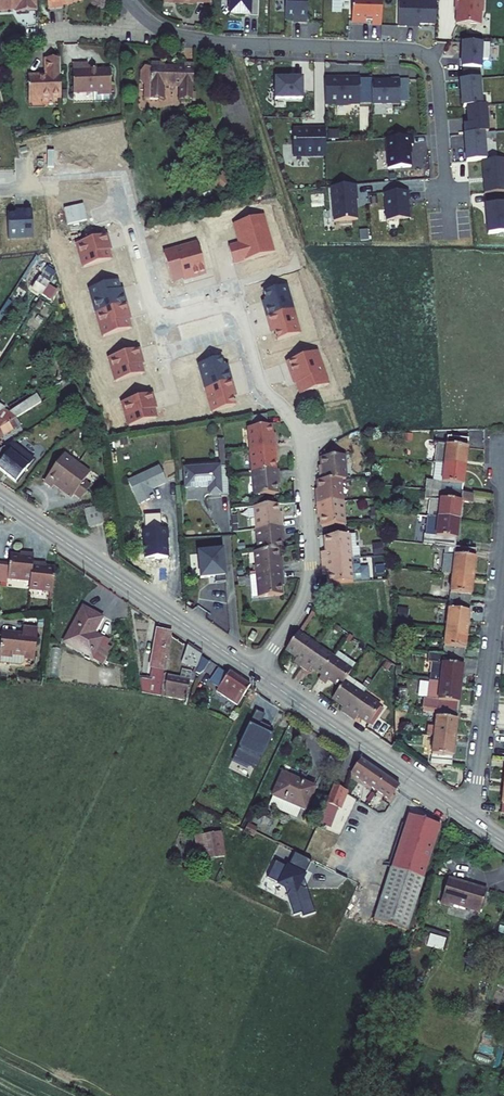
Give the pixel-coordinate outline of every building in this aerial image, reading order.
[(20,9),(21,15),(42,14),(41,0),(0,0),(0,10),(20,9)] [(52,14),(68,14),(68,10),(87,9),(87,0),(52,0),(52,14)] [(261,2),(253,2),(253,0),(233,0),(232,18),(261,20),(261,2)] [(309,25),(310,0),(289,0),(288,21),(295,22),(295,23),(301,23),(301,25),(309,25)] [(385,26),(387,0),(376,0),(357,0),(356,22),(376,23),(376,26),(385,26)] [(460,9),(461,9),(460,27),(485,28),(485,16),(487,16),(487,0),(460,0),(460,9)] [(410,25),(440,27),(441,4),(403,2),(402,28),(410,28),(410,25)] [(491,46),(464,45),(464,70),(483,71),(483,62),(490,62),(491,46)] [(33,79),(33,105),(46,104),(46,101),(67,101),(66,62),(52,62),(52,79),(33,79)] [(175,102),(187,103),(189,66),(178,65),(178,70),(158,70),(158,66),(146,66),(146,68),(140,68),(135,73),(135,82),(140,87),(140,101),(158,101),(158,88),(175,88),(175,102)] [(79,68),(79,97),(104,96),(104,99),(118,99),(118,73),(95,74),(95,67),(79,68)] [(306,99),(306,79),(279,79),(279,99),(306,99)] [(363,79),(352,79),(352,80),(347,80),(347,79),(329,79),(329,104),(339,104),(339,105),(352,106),(352,104),(363,104),(363,79)] [(403,105),(403,81),(394,80),(394,82),(375,82),(375,105),(403,105)] [(484,108),(482,81),(462,82),(463,91),(464,91),(465,109),(484,108)] [(490,135),(488,108),(484,108),(469,109),(470,127),(466,127),(467,136),(470,136),(486,135),(490,135)] [(329,154),(329,130),(317,130),(317,132),(311,132),(311,129),(296,129),(296,154),(329,154)] [(488,162),(486,135),(470,136),(467,136),(468,163),(484,162),(488,162)] [(416,147),(416,138),(389,140),(391,169),(414,168),(412,147),(416,147)] [(488,162),(484,162),(486,195),(503,193),(503,161),(488,162)] [(360,201),(359,186),(334,188),(336,222),(360,220),(359,208),(358,207),(357,201),(360,201)] [(412,202),(411,193),(387,194),(389,222),(412,220),(410,202),(412,202)] [(503,234),(503,205),(490,206),(491,235),(503,234)] [(9,242),(33,241),(32,213),(24,214),(24,219),(8,219),(9,242)] [(264,235),(258,218),(234,225),(239,243),(229,246),(235,264),(273,252),(268,234),(264,235)] [(107,236),(77,243),(83,268),(113,260),(107,236)] [(206,273),(198,244),(166,253),(173,282),(206,273)] [(131,328),(117,280),(91,288),(105,336),(131,328)] [(301,334),(286,287),(263,294),(278,341),(301,334)] [(144,374),(137,350),(109,358),(116,382),(144,374)] [(329,385),(316,353),(289,363),(302,395),(329,385)] [(236,407),(222,360),(200,366),(213,413),(236,407)] [(158,419),(151,395),(123,403),(130,427),(158,419)] [(15,424),(20,421),(43,407),(37,398),(14,412),(11,410),(5,413),(0,410),(0,433),(15,424)] [(252,416),(256,448),(281,446),(281,440),(277,440),(275,425),(273,425),(272,414),(252,416)] [(15,424),(19,432),(25,428),(20,421),(15,424)] [(15,424),(0,433),(0,443),(19,432),(15,424)] [(444,458),(452,460),(473,462),(477,434),(456,431),(455,439),(446,438),(444,458)] [(256,448),(257,471),(279,470),(278,455),(282,455),(281,446),(256,448)] [(0,456),(0,464),(24,483),(38,467),(13,448),(0,456)] [(69,454),(50,483),(58,489),(62,483),(68,486),(66,489),(75,495),(77,492),(81,495),(91,480),(96,472),(69,454)] [(325,471),(326,480),(346,478),(353,477),(351,454),(328,456),(329,470),(325,471)] [(439,485),(440,485),(470,489),(473,462),(452,460),(444,458),(442,458),(439,485)] [(132,482),(143,504),(159,497),(156,490),(169,484),(162,468),(132,482)] [(184,470),(185,489),(209,488),(210,496),(222,496),(220,468),(184,470)] [(257,471),(259,494),(281,493),(280,478),(284,478),(283,469),(279,470),(257,471)] [(321,493),(322,502),(348,500),(346,478),(326,480),(324,480),(325,493),(321,493)] [(91,480),(81,495),(88,499),(98,485),(91,480)] [(437,513),(439,513),(466,517),(469,497),(480,499),(482,490),(470,489),(440,485),(437,513)] [(327,512),(328,525),(350,523),(348,500),(322,502),(323,512),(327,512)] [(260,505),(262,527),(288,526),(287,518),(284,518),(282,503),(260,505)] [(91,510),(94,527),(110,523),(107,507),(91,510)] [(430,539),(453,542),(463,544),(466,517),(439,513),(437,531),(431,530),(430,539)] [(76,522),(80,528),(91,521),(87,515),(76,522)] [(262,527),(264,550),(283,548),(286,548),(285,534),(288,534),(288,526),(262,527)] [(362,534),(356,535),(357,557),(365,557),(365,545),(362,545),(362,534)] [(326,551),(326,559),(357,557),(356,535),(331,536),(332,550),(326,551)] [(450,569),(460,570),(481,572),(484,546),(463,544),(453,542),(450,569)] [(261,550),(262,572),(289,570),(288,563),(284,563),(283,548),(264,550),(261,550)] [(57,590),(60,566),(43,564),(43,561),(34,560),(35,551),(27,550),(26,555),(11,554),(9,575),(32,578),(31,588),(57,590)] [(334,568),(335,582),(359,581),(357,557),(326,559),(327,569),(334,568)] [(397,586),(398,567),(389,567),(388,586),(397,586)] [(264,594),(264,596),(287,594),(286,580),(290,580),(289,570),(262,572),(256,573),(257,595),(264,594)] [(460,570),(457,589),(478,592),(481,572),(460,570)] [(456,597),(453,624),(474,626),(477,600),(456,597)] [(88,607),(69,641),(97,656),(108,637),(98,632),(107,617),(88,607)] [(453,624),(449,652),(470,654),(474,626),(453,624)] [(257,626),(253,632),(257,634),(261,628),(257,626)] [(41,632),(27,630),(26,639),(5,636),(3,659),(5,659),(4,666),(24,668),(27,666),(28,662),(38,663),(41,632)] [(140,677),(143,695),(162,698),(172,634),(158,632),(151,669),(154,670),(152,679),(140,677)] [(295,632),(283,650),(294,658),(291,662),(298,667),(314,645),(295,632)] [(190,645),(185,671),(198,680),(206,653),(190,645)] [(332,657),(314,645),(298,667),(306,673),(310,668),(319,675),(332,657)] [(436,677),(446,679),(467,681),(470,654),(449,652),(440,650),(436,677)] [(350,670),(332,657),(319,675),(316,679),(323,684),(327,680),(338,688),(343,681),(350,670)] [(225,671),(212,691),(239,709),(252,689),(254,687),(231,672),(229,674),(225,671)] [(446,679),(442,705),(463,708),(467,681),(446,679)] [(360,694),(343,681),(338,688),(331,698),(342,706),(339,710),(346,715),(360,694)] [(171,683),(168,695),(188,700),(191,688),(171,683)] [(379,707),(360,694),(346,715),(353,720),(357,715),(368,723),(379,707)] [(442,705),(439,733),(460,736),(463,708),(442,705)] [(439,733),(436,760),(456,763),(460,736),(439,733)] [(366,760),(358,772),(401,801),(404,796),(400,793),(405,787),(366,760)] [(291,773),(282,794),(307,805),(314,808),(324,787),(291,773)] [(343,786),(336,803),(344,806),(351,789),(343,786)] [(307,805),(282,794),(278,803),(302,815),(307,805)] [(416,807),(394,872),(427,884),(450,819),(416,807)] [(226,833),(199,837),(202,860),(229,856),(226,833)] [(394,872),(379,913),(413,925),(427,884),(394,872)] [(454,879),(446,903),(454,906),(456,902),(484,911),(491,891),(454,879)]
